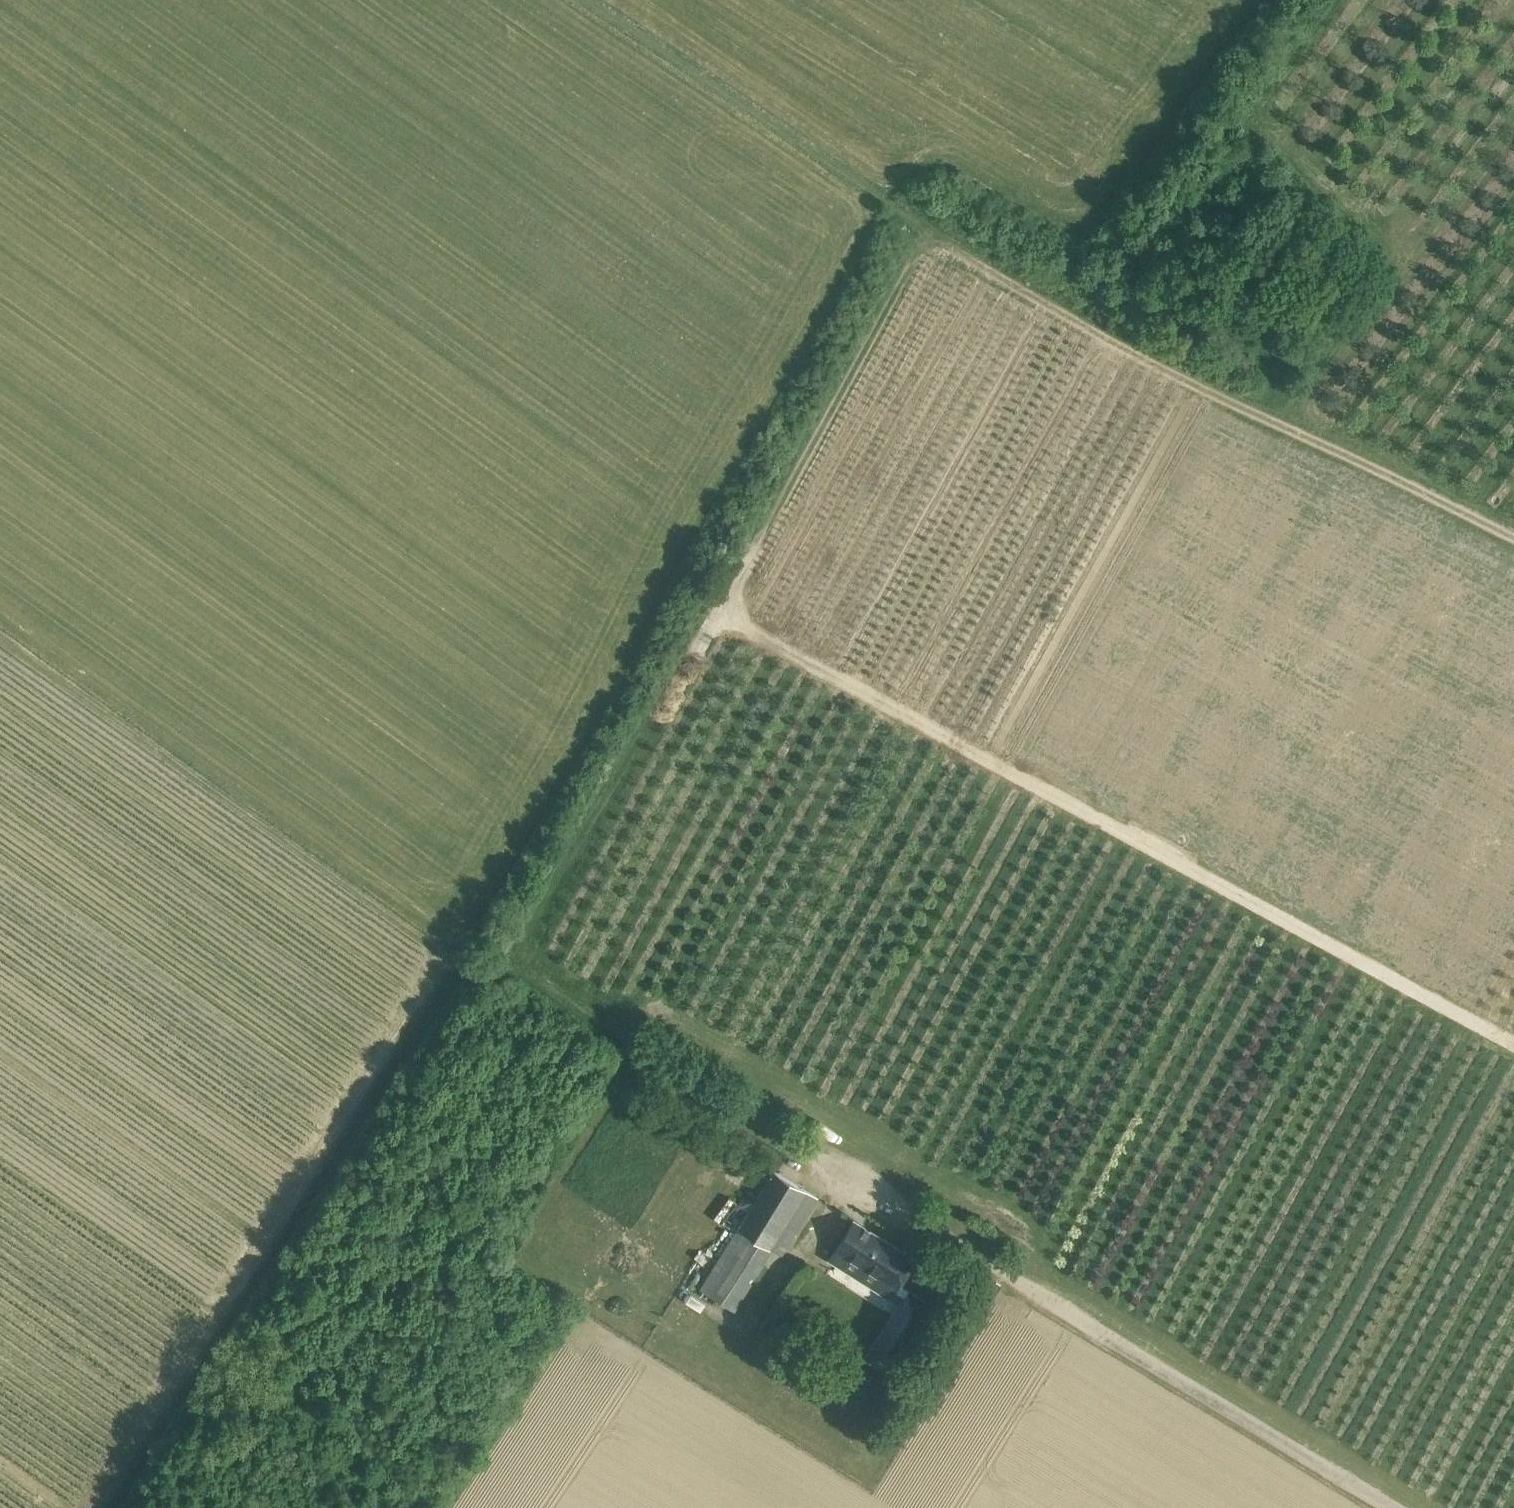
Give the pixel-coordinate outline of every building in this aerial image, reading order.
[(738,1184),(746,1172),(734,1164),(725,1176),(738,1184)] [(781,1254),(807,1214),(818,1197),(775,1170),(739,1227),(729,1245),(701,1289),(732,1308),(771,1247),(781,1254)] [(899,1283),(904,1275),(915,1258),(855,1220),(844,1237),(830,1259),(890,1298),(891,1296),(899,1283)] [(899,1283),(891,1296),(900,1302),(866,1356),(890,1371),(932,1304),(899,1283)]
